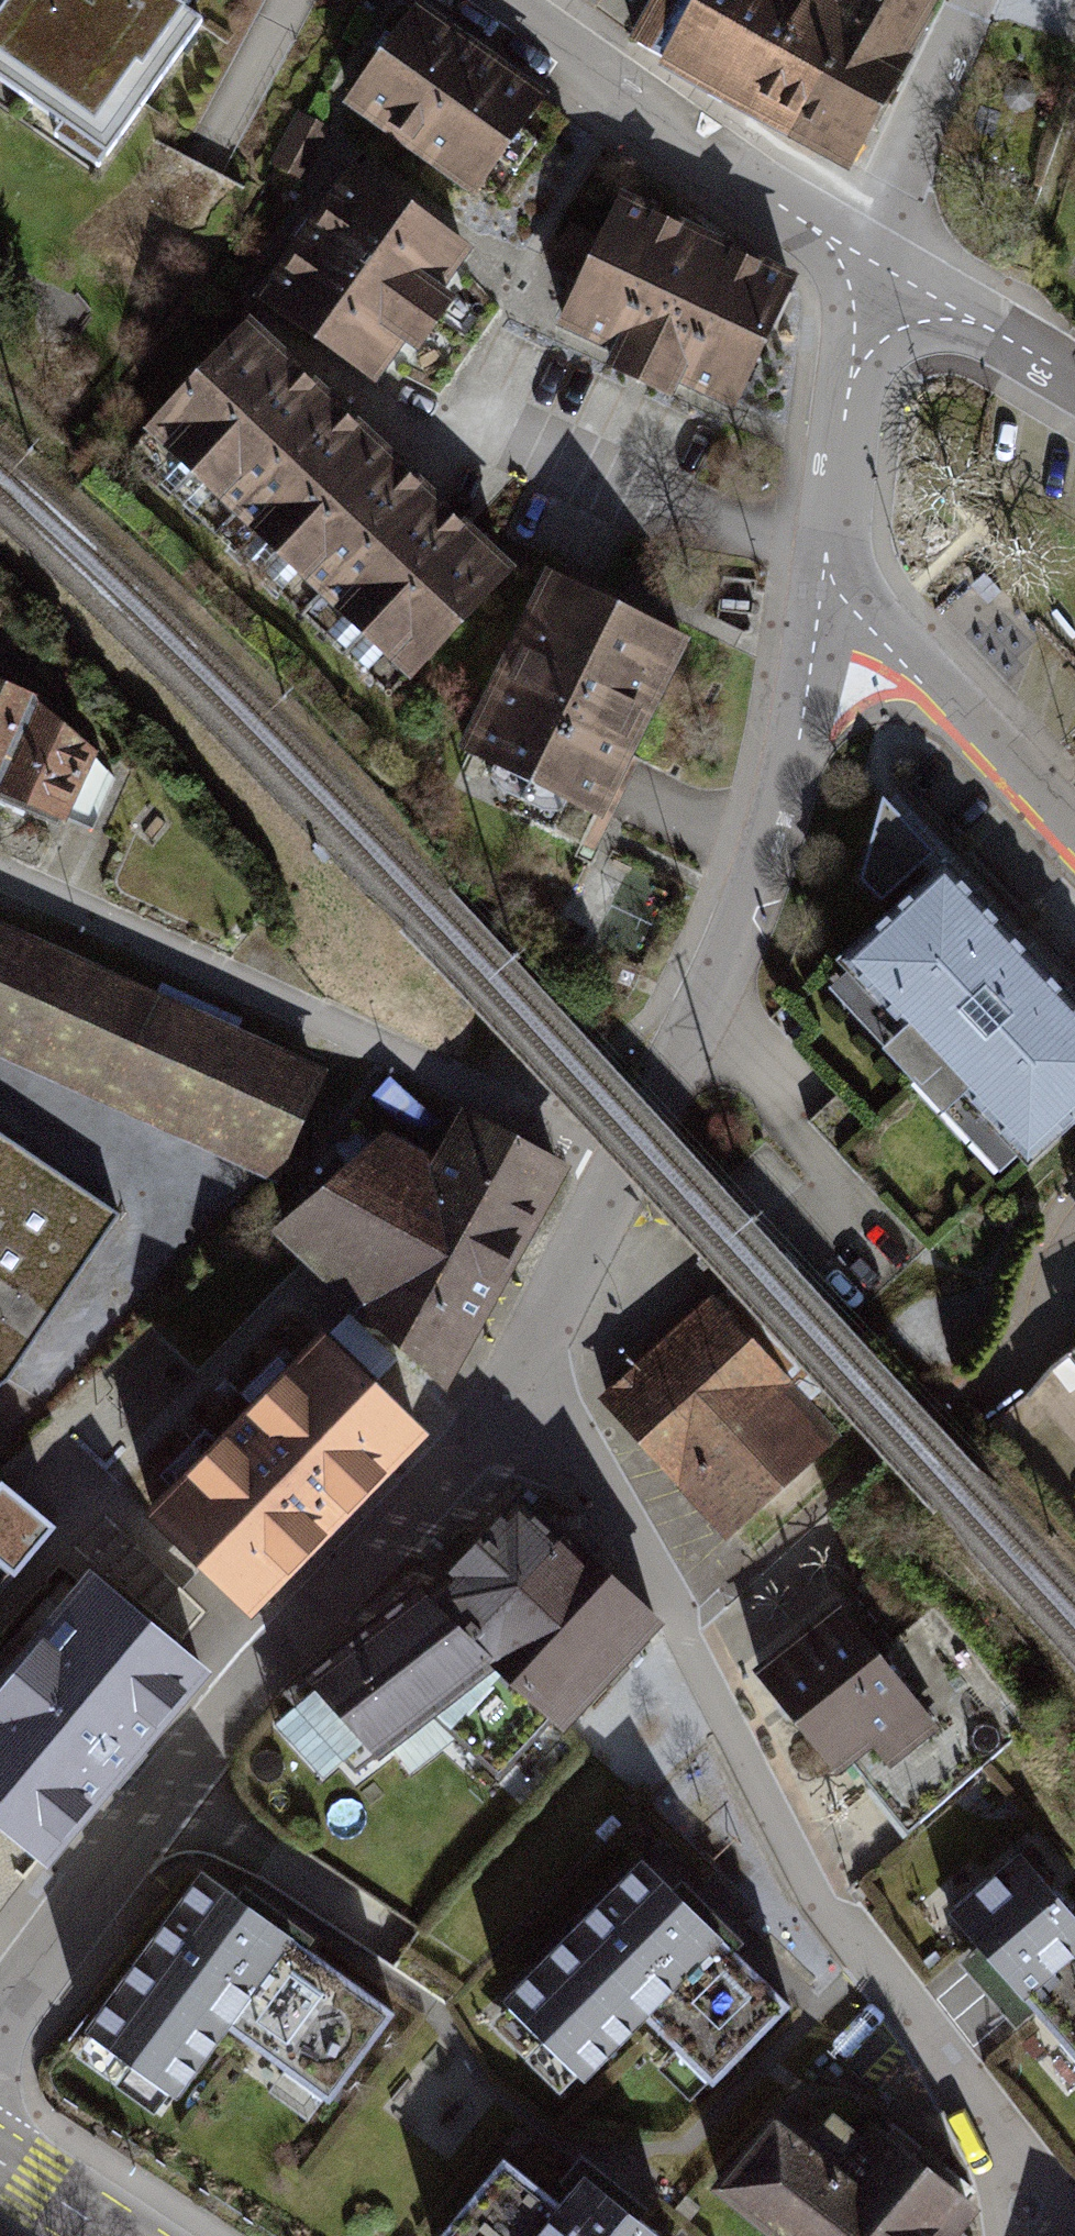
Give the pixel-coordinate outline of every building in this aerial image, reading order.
[(120,166),(219,33),(181,6),(186,0),(0,0),(0,84),(120,166)] [(608,9),(614,0),(596,0),(608,9)] [(641,37),(676,55),(672,62),(850,155),(931,0),(847,0),(844,6),(832,0),(660,0),(641,37)] [(415,10),(343,113),(480,207),(551,104),(415,10)] [(331,134),(301,117),(269,172),(299,190),(331,134)] [(354,160),(251,306),(378,394),(405,355),(420,365),(459,314),(443,303),(480,251),(354,160)] [(624,199),(558,341),(648,381),(641,398),(675,413),(683,397),(738,421),(800,287),(624,199)] [(251,326),(139,447),(411,695),(520,581),(251,326)] [(550,575),(460,766),(605,833),(695,643),(550,575)] [(79,834),(109,765),(49,699),(0,681),(0,799),(79,834)] [(1074,1118),(1074,1000),(881,795),(859,875),(887,907),(816,974),(1007,1180),(1074,1118)] [(0,920),(0,1051),(274,1175),(323,1067),(0,920)] [(386,1133),(280,1227),(445,1383),(566,1172),(464,1123),(435,1163),(386,1133)] [(12,1378),(121,1217),(0,1134),(0,1388),(12,1378)] [(846,1437),(714,1290),(600,1398),(728,1541),(846,1437)] [(321,1324),(144,1507),(251,1611),(429,1428),(321,1324)] [(53,1518),(1,1474),(0,1476),(0,1581),(53,1518)] [(435,1579),(289,1696),(350,1770),(494,1652),(567,1719),(655,1625),(514,1495),(435,1579)] [(90,1564),(0,1670),(0,1823),(44,1860),(210,1665),(90,1564)] [(845,1596),(758,1665),(836,1773),(872,1745),(892,1766),(939,1726),(845,1596)] [(1074,2056),(1074,1912),(1022,1850),(951,1912),(1074,2056)] [(501,1993),(587,2082),(646,2015),(714,2078),(790,2003),(639,1854),(501,1993)] [(331,2104),(399,2005),(202,1864),(63,2047),(169,2118),(230,2028),(331,2104)] [(706,2181),(775,2235),(954,2235),(982,2202),(877,2116),(863,2133),(833,2109),(813,2132),(776,2102),(706,2181)] [(442,2235),(673,2235),(582,2167),(556,2196),(502,2155),(442,2235)]
